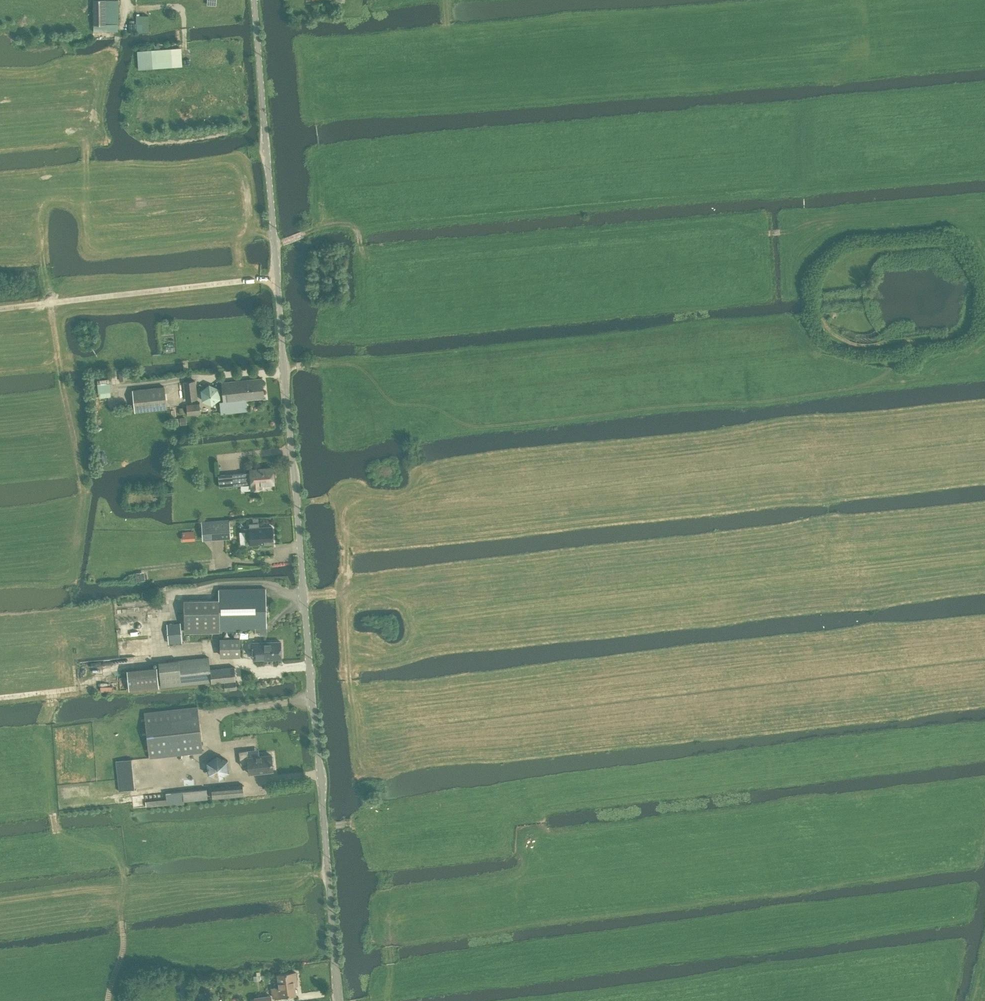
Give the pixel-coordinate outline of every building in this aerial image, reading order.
[(93,24),(118,24),(118,0),(93,0),(93,24)] [(139,69),(172,67),(182,66),(181,48),(171,49),(138,51),(139,69)] [(221,413),(248,410),(247,399),(264,397),(262,378),(222,382),(224,401),(219,402),(221,413)] [(185,400),(198,399),(195,380),(183,382),(185,400)] [(212,405),(220,398),(219,389),(210,384),(201,391),(202,400),(212,405)] [(134,412),(167,409),(164,386),(132,389),(134,412)] [(188,415),(201,413),(199,404),(187,405),(188,415)] [(261,484),(273,483),(272,468),(250,470),(250,472),(218,475),(219,487),(252,484),(252,488),(261,488),(261,484)] [(211,521),(202,522),(203,539),(212,539),(230,538),(229,520),(211,521)] [(249,528),(245,528),(245,532),(245,544),(274,543),(273,526),(259,527),(258,522),(249,523),(249,528)] [(144,571),(136,572),(137,579),(137,581),(145,580),(145,579),(144,571)] [(183,601),(184,631),(255,629),(255,633),(259,633),(259,635),(267,635),(265,589),(219,590),(219,600),(183,601)] [(169,643),(182,642),(180,624),(167,625),(169,643)] [(252,642),(253,659),(281,658),(281,641),(252,642)] [(210,670),(208,657),(158,663),(161,688),(211,682),(211,684),(224,682),(225,691),(237,689),(234,667),(210,670)] [(129,690),(159,687),(157,667),(127,670),(129,690)] [(150,757),(202,751),(198,708),(197,707),(144,713),(144,714),(150,757)] [(248,758),(247,750),(239,751),(240,765),(248,764),(249,773),(273,770),(271,755),(248,758)] [(219,779),(229,772),(228,760),(217,755),(207,763),(209,774),(219,779)] [(120,791),(135,790),(132,759),(117,761),(120,791)] [(213,798),(244,795),(243,784),(212,787),(213,798)] [(167,806),(184,804),(184,801),(208,799),(207,789),(166,793),(166,800),(145,802),(145,807),(167,805),(167,806)] [(295,995),(294,982),(296,981),(295,972),(278,974),(279,987),(272,988),(273,997),(273,994),(279,993),(280,996),(295,995)]
